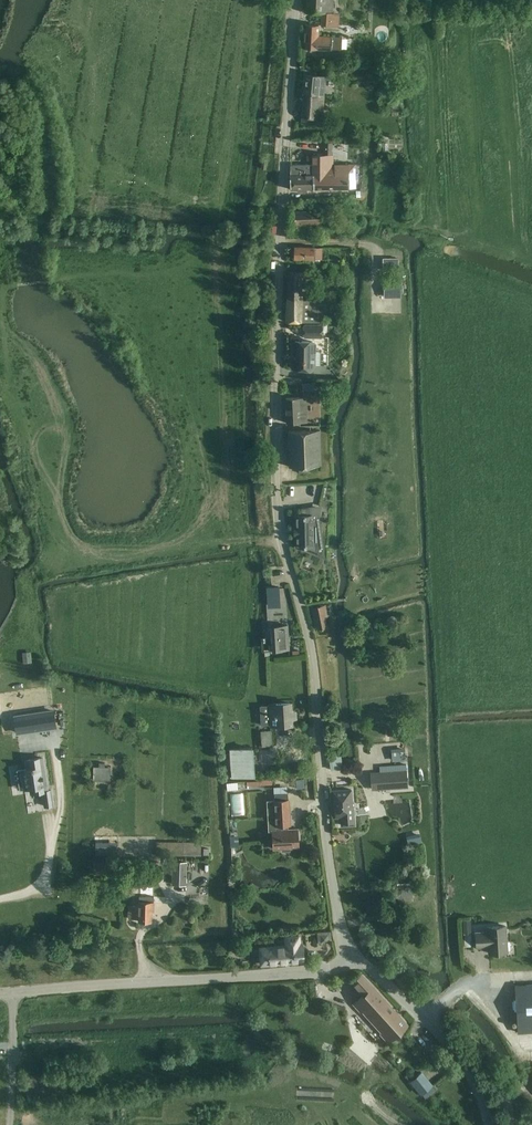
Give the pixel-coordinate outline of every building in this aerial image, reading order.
[(305,12),(321,13),(320,25),(331,26),(332,12),(333,0),(305,0),(305,12)] [(340,51),(341,38),(317,36),(318,25),(304,24),(302,48),(330,50),(340,51)] [(321,125),(325,75),(305,74),(301,124),(321,125)] [(312,164),(313,189),(355,188),(354,163),(333,164),(332,154),(331,154),(331,142),(324,142),(324,154),(312,154),(312,164)] [(306,189),(313,189),(312,164),(290,164),(290,174),(290,189),(298,189),(298,192),(306,192),(306,189)] [(310,230),(310,223),(321,222),(320,210),(293,211),(294,224),(296,224),(297,231),(310,230)] [(340,236),(342,236),(344,235),(345,234),(346,233),(347,231),(347,229),(347,228),(346,226),(344,225),(343,224),(341,224),(339,224),(338,225),(336,226),(335,228),(335,230),(335,231),(336,233),(337,234),(339,235),(340,236)] [(313,247),(294,246),(294,258),(321,259),(322,247),(313,247)] [(322,322),(322,321),(323,300),(302,299),(303,271),(287,271),(286,321),(322,322)] [(383,296),(401,296),(401,277),(383,277),(383,296)] [(321,336),(321,326),(304,325),(303,326),(303,335),(321,336)] [(293,367),(310,367),(314,364),(315,343),(313,341),(295,341),(292,342),(291,365),(293,367)] [(314,382),(302,382),(302,390),(314,390),(314,382)] [(286,423),(287,423),(307,422),(305,397),(285,398),(286,423)] [(320,430),(288,431),(289,466),(299,466),(299,472),(310,472),(310,465),(321,465),(320,430)] [(312,540),(312,521),(316,521),(320,508),(302,508),(302,515),(296,515),(297,526),(294,526),(295,535),(297,535),(297,546),(302,546),(302,548),(315,553),(315,540),(312,540)] [(267,586),(266,586),(267,602),(280,602),(279,586),(274,586),(267,586)] [(317,629),(327,627),(325,616),(328,616),(326,603),(322,604),(312,606),(315,618),(317,629)] [(273,649),(289,649),(287,625),(271,626),(273,649)] [(31,653),(22,654),(23,663),(31,662),(31,659),(31,653)] [(271,725),(292,724),(291,703),(270,704),(271,725)] [(53,709),(13,715),(15,733),(55,727),(55,725),(53,709)] [(261,746),(272,745),(271,730),(260,731),(261,746)] [(232,776),(252,775),(251,747),(231,749),(232,776)] [(47,788),(42,756),(24,759),(25,767),(20,768),(23,789),(30,788),(31,793),(42,791),(44,806),(52,805),(50,788),(47,788)] [(110,767),(104,767),(104,764),(99,763),(99,767),(93,766),(92,779),(109,780),(110,767)] [(379,766),(380,773),(405,771),(405,764),(379,766)] [(372,789),(407,786),(406,771),(405,771),(380,773),(371,773),(372,789)] [(300,779),(295,779),(297,788),(304,787),(303,778),(300,779)] [(351,789),(332,790),(334,817),(342,816),(343,825),(354,824),(354,816),(353,808),(352,808),(351,789)] [(288,829),(288,824),(290,824),(288,799),(275,800),(274,800),(275,825),(281,825),(281,830),(272,830),(273,848),(282,848),(282,851),(290,850),(289,847),(298,847),(297,829),(288,829)] [(201,855),(201,842),(155,841),(155,854),(201,855)] [(91,874),(110,874),(109,861),(91,861),(91,874)] [(186,884),(186,862),(173,861),(172,884),(186,884)] [(154,911),(154,901),(153,896),(139,896),(138,901),(138,906),(129,906),(129,918),(138,918),(138,920),(151,921),(151,911),(154,911)] [(463,932),(471,931),(470,918),(462,919),(463,932)] [(507,952),(506,926),(487,927),(488,931),(476,932),(477,946),(484,946),(484,944),(488,944),(489,953),(507,952)] [(328,933),(320,933),(321,942),(329,942),(328,933)] [(286,945),(259,947),(260,965),(304,961),(302,943),(302,936),(285,937),(286,944),(286,945)] [(379,1033),(387,1042),(407,1024),(362,974),(353,983),(364,995),(353,1004),(361,1013),(362,1012),(380,1032),(379,1033)] [(531,1031),(531,984),(515,985),(517,1032),(531,1031)] [(379,1049),(373,1043),(368,1039),(360,1049),(353,1042),(338,1060),(345,1066),(348,1063),(359,1073),(379,1049)] [(416,1087),(415,1088),(421,1094),(422,1094),(433,1085),(427,1078),(416,1087)]
